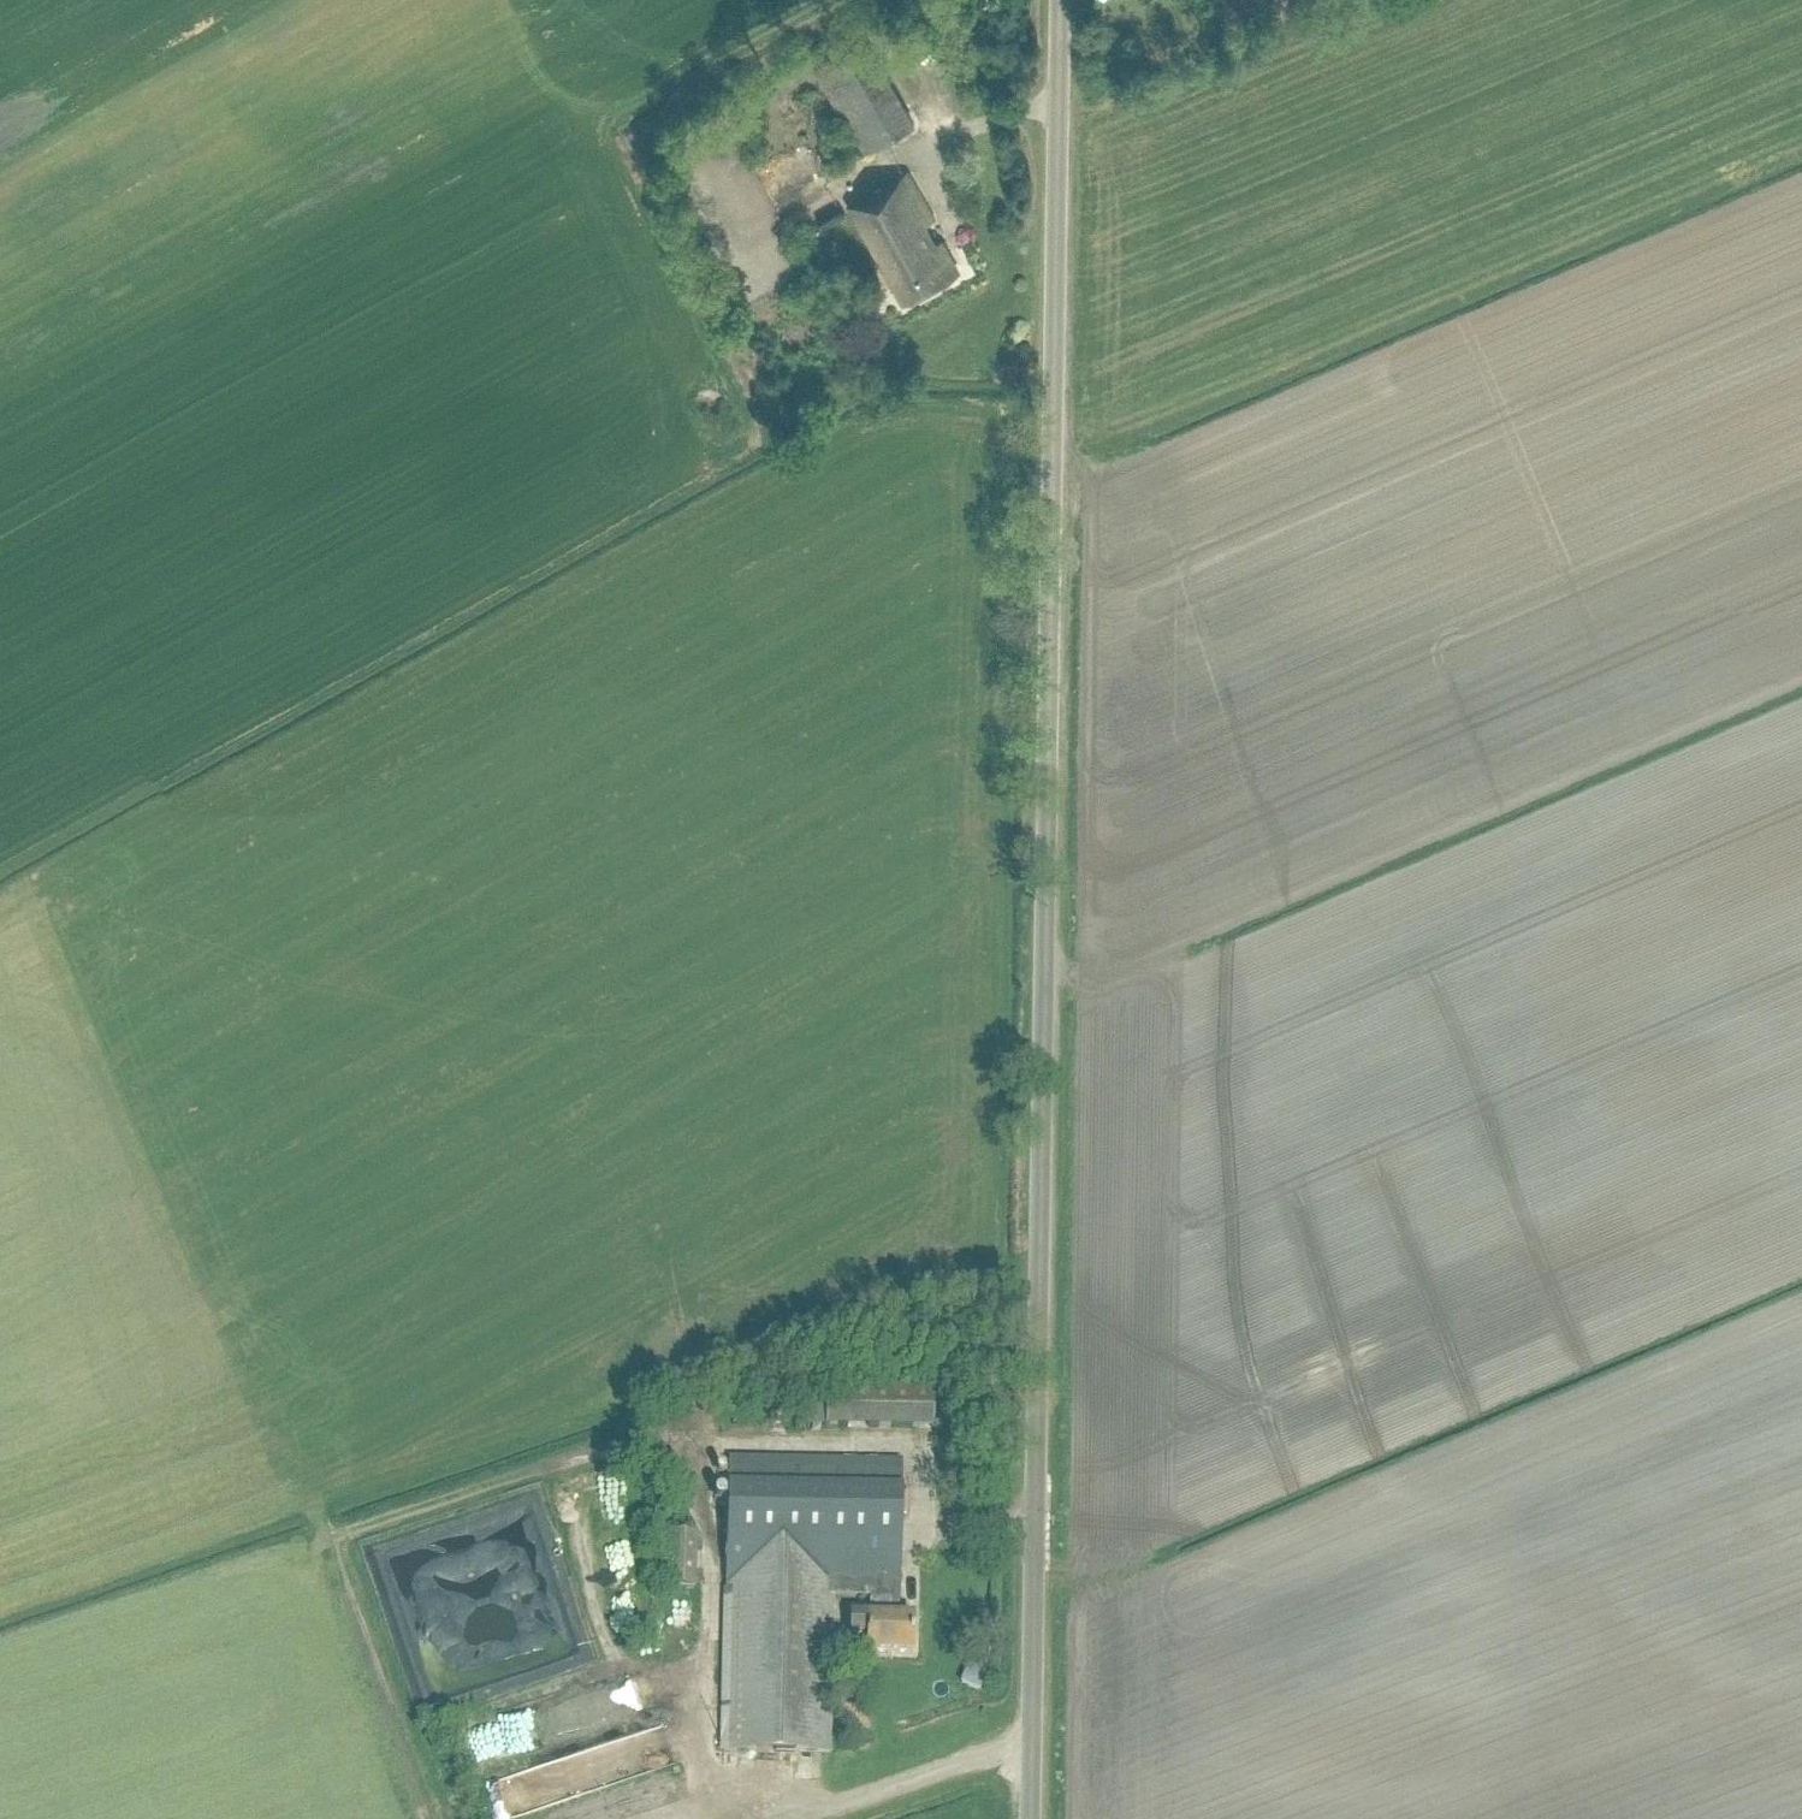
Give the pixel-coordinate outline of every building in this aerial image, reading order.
[(913,120),(866,35),(814,64),(862,149),(913,120)] [(907,169),(848,202),(903,299),(961,267),(943,234),(936,239),(927,221),(933,217),(907,169)] [(970,1315),(967,1308),(955,1313),(958,1320),(970,1315)] [(825,1369),(825,1400),(794,1400),(794,1429),(824,1430),(932,1431),(933,1371),(825,1369)] [(868,1589),(867,1617),(849,1616),(848,1639),(866,1640),(866,1655),(912,1656),(912,1620),(896,1619),(899,1463),(729,1461),(722,1754),(830,1756),(833,1589),(868,1589)] [(668,1534),(665,1586),(694,1588),(696,1535),(668,1534)]
